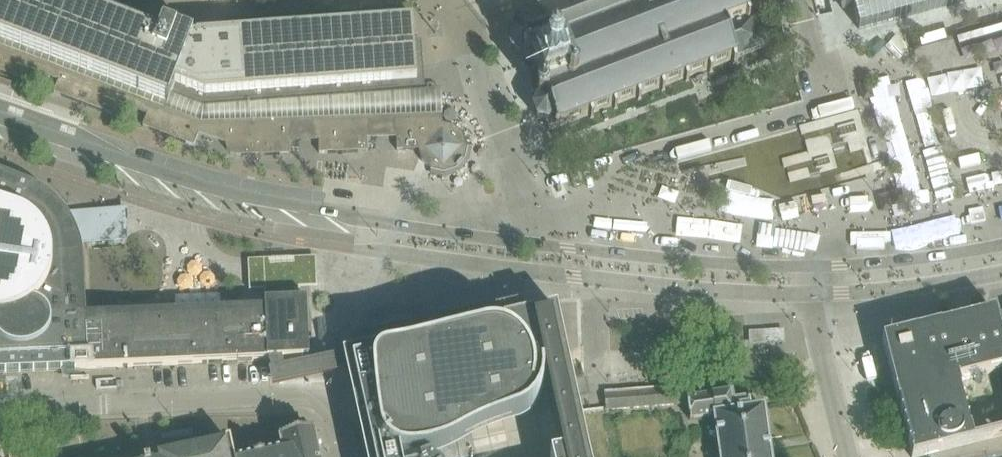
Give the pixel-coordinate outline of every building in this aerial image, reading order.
[(97,0),(0,0),(0,40),(50,59),(139,93),(167,104),(170,96),(174,86),(193,37),(133,14),(127,12),(107,4),(97,0)] [(765,0),(573,0),(573,1),(553,9),(551,4),(548,6),(549,10),(520,21),(516,19),(514,23),(509,25),(512,33),(507,42),(511,52),(521,56),(523,63),(522,63),(534,93),(535,92),(537,99),(533,108),(537,118),(546,122),(549,130),(555,128),(558,129),(559,129),(559,128),(560,126),(590,114),(591,119),(595,117),(593,113),(613,105),(615,110),(618,108),(617,104),(637,96),(638,100),(642,99),(641,95),(661,87),(662,91),(666,90),(664,86),(685,78),(686,82),(690,81),(688,77),(708,69),(710,73),(714,72),(712,67),(732,60),(734,64),(736,63),(737,62),(736,58),(747,54),(768,46),(758,19),(766,1),(765,0)] [(820,18),(828,48),(849,42),(849,43),(851,43),(852,42),(1001,1),(1001,0),(967,0),(859,29),(853,9),(851,0),(845,0),(846,7),(843,8),(842,9),(842,10),(842,12),(843,13),(841,14),(837,15),(836,15),(835,15),(834,14),(820,18)] [(841,8),(842,12),(853,9),(859,29),(967,0),(839,0),(841,8)] [(415,82),(411,22),(408,22),(408,23),(389,24),(388,24),(196,38),(193,37),(174,86),(205,98),(415,82)] [(784,157),(790,179),(843,166),(840,155),(871,147),(861,109),(802,125),(809,151),(784,157)] [(422,161),(430,169),(431,170),(444,173),(456,169),(465,160),(468,147),(464,135),(455,126),(442,124),(430,124),(418,124),(396,125),(397,151),(419,150),(422,161)] [(126,366),(268,360),(282,360),(297,359),(303,359),(309,358),(309,351),(307,308),(307,299),(301,300),(301,292),(265,294),(265,307),(236,309),(225,303),(221,309),(176,311),(165,306),(161,312),(117,314),(116,314),(105,308),(101,315),(87,315),(86,309),(83,257),(82,248),(81,242),(90,242),(93,242),(92,213),(92,211),(67,213),(66,211),(55,201),(43,191),(30,184),(0,173),(0,372),(126,366)] [(343,356),(347,374),(365,456),(433,456),(432,454),(438,452),(444,450),(449,447),(455,445),(460,442),(465,439),(472,435),(476,434),(483,430),(491,427),(495,425),(511,421),(520,417),(523,416),(526,414),(529,412),(531,410),(534,408),(536,405),(538,402),(539,400),(541,397),(542,393),(543,390),(543,387),(544,384),(544,380),(543,377),(543,374),(545,373),(562,454),(551,456),(589,456),(569,366),(564,342),(557,309),(524,316),(522,304),(472,316),(357,340),(359,352),(343,356)] [(999,326),(995,311),(882,340),(912,456),(917,456),(1001,436),(1001,338),(999,326)] [(785,315),(749,317),(750,332),(786,329),(785,315)] [(347,374),(343,356),(320,361),(297,365),(287,367),(284,368),(288,386),(323,379),(347,374)] [(604,392),(606,408),(606,411),(688,404),(690,420),(714,417),(720,456),(771,456),(764,408),(750,410),(749,399),(734,402),(733,393),(689,399),(687,386),(605,392),(604,392)] [(316,446),(313,432),(288,438),(280,439),(283,452),(260,456),(318,456),(316,446)] [(234,445),(231,446),(230,442),(158,456),(236,456),(234,445)]
